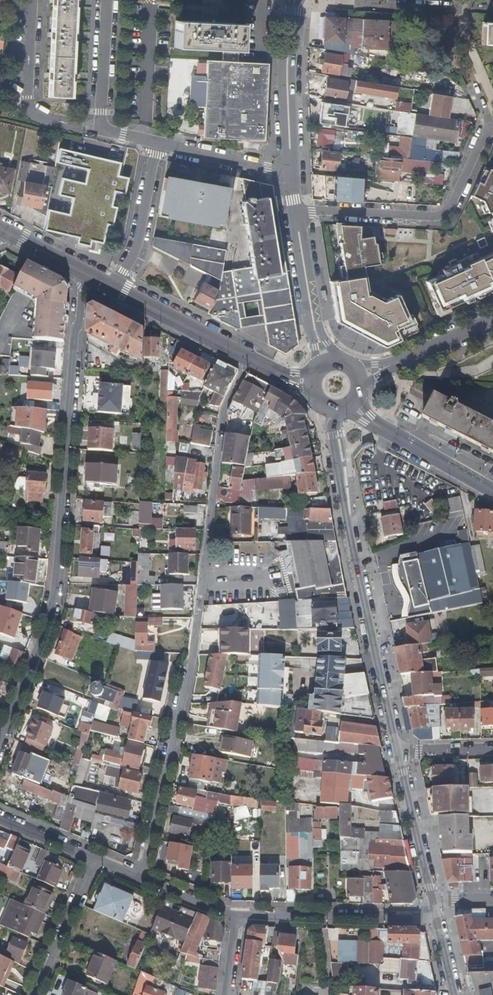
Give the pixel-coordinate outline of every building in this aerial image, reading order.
[(7,12),(9,2),(2,0),(0,0),(0,10),(7,12)] [(52,5),(51,32),(50,38),(49,71),(49,78),(48,96),(69,97),(71,43),(73,0),(52,0),(52,5)] [(221,11),(237,12),(237,4),(221,4),(221,11)] [(200,14),(200,22),(214,23),(214,15),(206,14),(200,14)] [(341,18),(324,17),(323,27),(323,40),(341,41),(341,36),(349,36),(349,47),(386,49),(388,20),(341,18)] [(221,49),(237,50),(238,50),(239,24),(214,23),(200,22),(174,21),(173,47),(221,49)] [(398,21),(390,21),(389,36),(400,37),(401,28),(397,28),(398,21)] [(492,44),(492,23),(482,22),(481,43),(492,44)] [(220,61),(237,62),(237,50),(221,49),(220,61)] [(339,62),(340,55),(324,51),(322,58),(319,58),(318,62),(321,63),(320,71),(350,77),(351,68),(346,66),(346,63),(339,62)] [(266,92),(268,64),(237,62),(220,61),(204,60),(204,75),(204,82),(203,95),(203,106),(201,137),(264,140),(266,92)] [(397,87),(384,85),(327,75),(323,99),(343,103),(346,85),(348,85),(347,88),(352,89),(351,90),(395,98),(397,87)] [(194,83),(194,95),(203,95),(204,82),(194,83)] [(429,116),(448,118),(450,109),(448,108),(448,104),(449,103),(450,96),(432,93),(429,116)] [(194,95),(193,106),(203,106),(203,95),(194,95)] [(394,110),(408,112),(410,102),(396,99),(394,110)] [(347,105),(321,101),(317,122),(344,126),(347,105)] [(457,134),(459,120),(448,118),(429,116),(415,113),(412,133),(426,135),(438,137),(439,131),(457,134)] [(316,144),(328,145),(329,138),(342,138),(342,131),(317,128),(316,144)] [(381,153),(382,155),(408,158),(411,138),(397,136),(396,140),(400,140),(399,149),(382,147),(381,153)] [(58,148),(55,161),(87,169),(84,182),(62,177),(58,194),(71,198),(71,202),(56,199),(54,210),(47,208),(45,217),(43,230),(77,238),(76,244),(87,246),(88,241),(102,244),(106,225),(112,226),(117,207),(111,206),(114,191),(124,195),(128,178),(118,175),(121,162),(58,148)] [(336,164),(338,150),(321,149),(319,167),(331,168),(331,164),(336,164)] [(377,176),(377,178),(398,179),(399,172),(423,174),(424,162),(379,157),(377,176)] [(47,208),(55,167),(48,165),(49,162),(33,159),(33,162),(20,159),(15,184),(20,184),(16,204),(31,208),(30,210),(45,217),(47,208)] [(484,166),(470,194),(487,203),(492,215),(492,216),(492,170),(484,166)] [(0,167),(0,191),(9,193),(13,170),(0,167)] [(425,181),(444,182),(444,172),(425,171),(425,181)] [(324,200),(338,200),(339,176),(325,175),(324,200)] [(339,176),(338,200),(361,202),(361,189),(367,189),(367,187),(361,186),(361,177),(339,176)] [(192,182),(163,177),(157,211),(176,214),(175,219),(205,223),(206,219),(226,222),(227,215),(224,214),(228,188),(201,183),(197,205),(190,204),(193,189),(191,189),(192,182)] [(241,296),(242,302),(256,300),(259,314),(244,316),(246,326),(264,323),(293,318),(272,190),(272,185),(240,178),(243,197),(251,196),(251,198),(270,196),(272,205),(274,218),(275,229),(277,240),(278,251),(282,277),(284,289),(256,293),(241,296)] [(201,183),(192,182),(191,189),(193,189),(190,204),(197,205),(201,183)] [(252,266),(256,293),(284,289),(282,277),(278,251),(277,240),(275,229),(274,218),(272,205),(270,196),(251,198),(251,196),(243,197),(244,200),(242,200),(243,211),(241,212),(243,223),(246,223),(251,256),(248,256),(249,266),(252,266)] [(378,263),(375,244),(375,242),(373,242),(372,234),(372,226),(339,224),(341,241),(340,241),(341,250),(345,278),(335,279),(335,286),(336,293),(332,293),(336,321),(356,332),(360,334),(383,346),(418,330),(417,329),(414,321),(410,323),(409,319),(397,294),(381,301),(379,300),(377,299),(367,293),(364,294),(363,286),(363,283),(359,284),(358,276),(364,275),(363,265),(378,263)] [(224,250),(190,243),(152,236),(150,246),(188,266),(205,274),(201,283),(200,283),(191,300),(207,308),(216,291),(206,285),(210,276),(218,280),(219,276),(220,270),(224,250)] [(483,237),(476,240),(479,248),(487,245),(483,237)] [(426,281),(439,310),(490,287),(492,286),(490,283),(492,281),(492,251),(483,255),(479,257),(476,252),(457,260),(439,269),(441,274),(426,281)] [(29,263),(15,291),(33,300),(36,304),(35,315),(33,343),(65,345),(69,289),(65,281),(29,263)] [(17,276),(9,272),(9,270),(2,266),(0,270),(0,288),(1,287),(10,291),(17,276)] [(249,266),(231,269),(232,275),(219,276),(218,280),(216,291),(207,308),(205,312),(234,328),(241,326),(235,297),(241,296),(256,293),(252,266),(249,266)] [(33,343),(36,304),(33,300),(15,291),(0,321),(0,355),(11,357),(13,341),(33,343)] [(241,296),(235,297),(241,326),(246,326),(244,316),(242,302),(241,296)] [(146,338),(146,328),(118,314),(116,315),(96,304),(91,307),(89,335),(112,346),(116,348),(112,353),(118,357),(121,350),(138,359),(135,364),(142,368),(145,363),(145,357),(146,338)] [(293,318),(264,323),(267,345),(285,354),(298,345),(293,318)] [(161,339),(146,338),(145,357),(161,357),(161,339)] [(189,374),(198,356),(183,349),(174,366),(189,374)] [(34,351),(32,376),(48,377),(49,369),(55,369),(56,353),(34,351)] [(210,363),(198,356),(189,374),(201,380),(210,363)] [(212,405),(221,407),(240,371),(216,358),(203,385),(211,390),(209,393),(216,396),(212,405)] [(10,369),(9,374),(18,375),(19,367),(10,366),(10,369)] [(260,414),(274,388),(249,375),(230,412),(230,416),(233,417),(235,413),(242,417),(245,411),(249,413),(251,409),(260,414)] [(36,383),(35,400),(53,401),(54,384),(36,383)] [(123,386),(102,385),(100,412),(122,413),(123,386)] [(276,414),(285,394),(274,388),(260,414),(255,423),(263,427),(268,416),(271,411),(276,414)] [(197,396),(199,392),(183,390),(183,396),(182,403),(196,405),(197,396)] [(287,420),(305,415),(298,403),(285,394),(276,414),(284,419),(286,420),(287,420)] [(454,400),(452,403),(436,394),(430,405),(425,415),(492,450),(492,420),(454,400)] [(135,409),(144,410),(144,398),(135,397),(135,409)] [(170,431),(177,432),(178,399),(171,399),(170,419),(169,419),(168,425),(170,425),(170,431)] [(24,400),(24,408),(35,409),(35,400),(24,400)] [(47,410),(60,410),(60,403),(46,402),(46,410),(47,410)] [(13,407),(11,426),(23,428),(24,408),(13,407)] [(43,432),(45,432),(47,410),(46,410),(35,409),(24,408),(23,428),(43,432)] [(135,422),(143,423),(144,410),(135,409),(135,422)] [(290,434),(308,430),(305,415),(287,420),(287,422),(290,434)] [(28,451),(41,456),(43,446),(41,445),(43,432),(23,428),(11,426),(10,426),(9,432),(23,435),(22,442),(29,443),(28,451)] [(91,429),(90,450),(114,451),(115,430),(91,429)] [(191,443),(212,446),(214,433),(193,430),(191,443)] [(292,447),(311,444),(308,430),(290,434),(292,447)] [(168,441),(179,441),(180,432),(177,432),(170,431),(168,431),(168,441)] [(248,454),(252,439),(252,437),(227,433),(223,463),(231,464),(245,467),(248,454)] [(294,462),(314,458),(311,444),(292,447),(276,450),(278,460),(282,460),(294,458),(294,462)] [(245,467),(245,469),(253,468),(256,453),(248,454),(245,467)] [(174,499),(175,491),(177,459),(168,458),(166,498),(174,499)] [(316,474),(317,474),(314,458),(294,462),(282,463),(266,466),(267,478),(290,476),(298,475),(316,474)] [(175,491),(184,492),(189,460),(177,459),(175,491)] [(189,460),(184,492),(194,493),(195,490),(203,491),(204,484),(208,484),(209,475),(206,475),(208,466),(198,465),(198,460),(189,460)] [(223,463),(222,471),(230,473),(231,464),(223,463)] [(116,484),(117,465),(89,464),(88,483),(116,484)] [(234,503),(239,503),(243,481),(245,470),(234,468),(230,488),(236,489),(234,503)] [(47,475),(41,474),(35,474),(28,473),(26,501),(43,502),(43,493),(45,494),(47,475)] [(318,492),(316,474),(298,475),(300,494),(318,492)] [(243,481),(239,503),(252,502),(251,491),(291,487),(290,476),(267,478),(243,481)] [(225,502),(234,503),(236,489),(230,488),(220,487),(218,499),(223,500),(225,502)] [(463,507),(460,494),(441,498),(444,511),(463,507)] [(314,505),(329,506),(327,496),(314,497),(314,505)] [(443,511),(434,499),(432,497),(427,501),(424,503),(436,516),(443,511)] [(397,506),(395,499),(383,502),(385,509),(397,506)] [(140,527),(164,528),(164,518),(152,517),(153,502),(141,501),(141,503),(141,513),(140,527)] [(103,521),(104,502),(86,502),(84,520),(103,521)] [(251,535),(251,507),(233,507),(233,535),(251,535)] [(337,542),(339,542),(332,510),(260,508),(260,519),(289,520),(289,529),(274,529),(274,535),(290,535),(290,542),(337,542)] [(476,522),(475,530),(492,531),(492,511),(476,511),(476,516),(476,522)] [(403,533),(399,513),(382,517),(386,536),(392,535),(393,539),(398,538),(398,534),(403,533)] [(100,534),(100,526),(94,526),(94,531),(83,531),(82,554),(93,555),(93,552),(100,552),(100,540),(94,540),(95,534),(100,534)] [(195,549),(196,529),(176,528),(176,548),(195,549)] [(38,552),(40,531),(19,530),(18,548),(28,548),(28,552),(38,552)] [(420,615),(434,612),(483,602),(477,575),(471,545),(470,540),(407,554),(400,555),(399,568),(399,574),(400,577),(410,597),(410,601),(412,603),(408,613),(409,617),(420,615)] [(337,599),(349,598),(337,542),(290,542),(289,542),(290,550),(285,550),(290,573),(295,572),(300,600),(337,599)] [(471,545),(477,575),(486,573),(480,543),(471,545)] [(139,584),(156,585),(156,576),(149,576),(150,554),(140,553),(139,561),(139,584)] [(188,574),(188,554),(171,554),(171,574),(177,574),(183,574),(188,574)] [(38,568),(39,559),(16,558),(14,583),(37,585),(38,568)] [(108,571),(108,560),(81,558),(81,576),(99,577),(99,571),(108,571)] [(128,584),(139,584),(139,561),(133,561),(133,571),(124,571),(124,584),(128,584)] [(28,603),(30,585),(7,583),(5,600),(28,603)] [(127,616),(138,618),(139,584),(128,584),(127,616)] [(183,585),(160,585),(160,610),(183,610),(183,585)] [(103,613),(115,615),(119,594),(98,590),(93,612),(103,613)] [(319,629),(338,629),(337,612),(337,607),(337,599),(300,600),(296,601),(297,629),(319,629)] [(23,614),(1,607),(0,610),(0,633),(15,638),(23,614)] [(90,611),(77,609),(74,621),(93,624),(94,618),(103,619),(103,613),(93,612),(90,611)] [(136,651),(155,652),(155,647),(148,646),(149,628),(149,625),(145,624),(145,622),(159,622),(160,622),(159,618),(138,618),(137,641),(136,651)] [(410,645),(429,642),(431,642),(428,621),(421,622),(407,624),(408,632),(410,645)] [(239,654),(251,654),(251,629),(224,629),(224,654),(229,654),(239,654)] [(67,646),(72,633),(65,631),(56,654),(73,660),(77,649),(67,646)] [(343,633),(338,633),(319,632),(319,651),(343,651),(343,633)] [(117,645),(136,651),(137,641),(110,633),(107,642),(117,645)] [(401,675),(441,671),(438,657),(424,658),(422,651),(429,651),(429,642),(410,645),(405,646),(396,647),(401,675)] [(0,659),(19,667),(25,653),(5,646),(0,659)] [(162,665),(162,654),(146,653),(146,660),(152,660),(144,697),(161,701),(168,666),(162,665)] [(224,686),(229,654),(224,654),(214,653),(211,668),(215,668),(212,684),(224,686)] [(284,706),(287,655),(261,654),(259,704),(284,706)] [(327,712),(377,720),(367,673),(345,673),(348,657),(322,656),(315,692),(312,710),(327,712)] [(97,664),(93,678),(106,683),(110,668),(97,664)] [(433,687),(431,673),(412,674),(414,697),(423,697),(429,696),(432,696),(436,696),(436,698),(441,697),(440,687),(433,687)] [(117,711),(118,709),(125,691),(118,688),(116,692),(105,688),(104,689),(102,689),(101,687),(100,687),(99,686),(98,686),(96,686),(95,686),(93,687),(92,689),(92,690),(92,691),(92,692),(92,694),(93,695),(93,696),(112,704),(110,708),(117,711)] [(43,694),(38,708),(58,716),(65,698),(50,692),(49,696),(43,694)] [(312,710),(315,692),(308,692),(306,709),(312,710)] [(443,706),(442,697),(441,697),(436,698),(436,696),(432,696),(433,699),(436,699),(437,706),(440,706),(443,706)] [(424,707),(423,697),(414,697),(405,698),(403,699),(406,709),(409,709),(424,707)] [(124,710),(136,712),(139,701),(124,698),(120,709),(124,710)] [(212,728),(238,733),(244,702),(236,701),(214,702),(211,718),(214,718),(212,728)] [(490,711),(490,703),(482,703),(482,712),(490,711)] [(440,728),(440,706),(437,706),(429,707),(424,707),(409,709),(413,731),(440,728)] [(38,708),(35,714),(37,714),(48,719),(55,722),(58,716),(38,708)] [(326,722),(327,712),(312,710),(306,709),(299,708),(296,730),(323,734),(324,722),(326,722)] [(129,740),(144,743),(148,726),(150,727),(152,717),(139,714),(139,713),(136,712),(124,710),(120,725),(132,727),(129,740)] [(490,711),(482,712),(482,728),(492,727),(492,711),(490,711)] [(89,735),(90,731),(92,725),(90,724),(93,715),(87,712),(79,731),(82,732),(89,735)] [(474,730),(474,712),(461,713),(461,733),(471,733),(471,730),(474,730)] [(461,733),(461,713),(447,713),(448,731),(450,731),(451,733),(461,733)] [(48,719),(37,714),(34,720),(46,724),(48,719)] [(46,724),(34,720),(27,739),(47,746),(54,728),(46,724)] [(356,744),(382,747),(378,728),(343,722),(340,743),(356,744)] [(90,731),(117,737),(119,729),(93,723),(92,725),(90,731)] [(73,763),(80,766),(82,758),(89,735),(82,732),(73,763)] [(250,757),(253,742),(229,738),(227,753),(250,757)] [(274,751),(284,751),(284,741),(275,740),(274,751)] [(336,750),(337,748),(337,742),(319,741),(318,751),(333,753),(336,750)] [(139,769),(140,765),(144,747),(129,743),(127,754),(106,750),(105,757),(104,761),(139,769)] [(25,744),(21,754),(25,756),(26,753),(33,756),(36,748),(25,744)] [(352,775),(388,778),(382,747),(356,744),(355,750),(360,750),(359,754),(365,754),(365,763),(358,763),(358,764),(343,763),(343,761),(325,760),(325,764),(313,763),(312,772),(315,772),(324,772),(352,775)] [(24,776),(23,779),(38,785),(47,761),(33,756),(26,753),(25,756),(21,754),(14,772),(24,776)] [(126,769),(138,772),(139,769),(104,761),(105,757),(94,755),(93,761),(107,765),(126,769)] [(212,781),(216,758),(194,755),(188,787),(198,789),(204,790),(206,780),(212,781)] [(89,768),(91,761),(82,758),(80,766),(89,768)] [(125,771),(126,769),(107,765),(104,777),(114,779),(112,787),(121,789),(125,771)] [(138,772),(151,775),(153,767),(140,765),(139,769),(138,772)] [(80,766),(77,776),(86,778),(89,768),(80,766)] [(481,768),(482,783),(492,783),(492,767),(481,768)] [(455,786),(455,768),(434,768),(434,786),(455,786)] [(143,775),(125,771),(121,789),(139,793),(143,775)] [(322,803),(341,804),(349,805),(350,788),(352,775),(324,772),(324,778),(322,803)] [(372,802),(394,797),(390,778),(388,778),(352,775),(350,788),(364,789),(367,784),(369,784),(372,802)] [(50,799),(53,792),(25,781),(22,788),(40,795),(46,798),(50,799)] [(69,799),(97,807),(99,800),(100,793),(73,786),(70,798),(69,799)] [(211,792),(204,790),(198,789),(198,792),(181,788),(177,804),(185,806),(185,809),(206,813),(211,792)] [(464,803),(464,788),(455,788),(434,789),(427,790),(430,804),(456,803),(464,803)] [(68,803),(69,799),(53,792),(50,799),(61,804),(55,818),(63,822),(68,803)] [(129,817),(131,807),(127,807),(128,799),(100,793),(99,800),(101,800),(99,810),(129,817)] [(259,807),(259,799),(232,796),(232,805),(259,807)] [(74,816),(93,822),(97,807),(69,799),(68,803),(77,806),(74,816)] [(277,810),(278,803),(263,801),(262,810),(277,810)] [(60,829),(69,832),(74,816),(77,806),(68,803),(63,822),(60,829)] [(470,818),(470,803),(464,803),(456,803),(430,804),(433,819),(441,819),(470,818)] [(314,817),(338,818),(338,807),(318,807),(318,804),(313,804),(314,817)] [(341,838),(352,838),(352,805),(349,805),(341,804),(341,838)] [(170,806),(168,813),(180,815),(181,808),(170,806)] [(380,822),(400,822),(397,810),(380,808),(380,822)] [(205,825),(206,819),(180,815),(179,818),(173,817),(170,833),(189,836),(191,822),(205,825)] [(470,837),(470,829),(470,818),(441,819),(442,838),(444,838),(445,855),(458,854),(473,854),(473,838),(470,837)] [(364,838),(404,840),(401,824),(380,824),(380,832),(365,831),(364,838)] [(314,839),(314,828),(289,827),(289,866),(291,866),(312,867),(314,867),(314,839)] [(20,839),(11,835),(8,843),(0,839),(0,852),(1,849),(9,853),(10,851),(15,852),(18,846),(20,839)] [(411,871),(404,840),(364,838),(352,838),(341,838),(342,871),(364,871),(375,871),(383,871),(391,871),(411,871)] [(190,870),(194,848),(172,843),(169,860),(182,862),(181,868),(190,870)] [(31,852),(18,846),(15,852),(17,853),(12,865),(23,870),(31,852)] [(17,853),(15,852),(12,860),(7,857),(4,865),(7,866),(11,868),(12,865),(17,853)] [(479,883),(479,854),(473,854),(458,854),(445,855),(442,855),(449,884),(479,883)] [(38,879),(55,887),(64,867),(45,860),(45,861),(43,866),(38,879)] [(29,875),(38,879),(43,866),(35,863),(34,863),(29,875)] [(214,883),(232,883),(232,864),(214,864),(214,883)] [(261,865),(261,891),(269,891),(269,888),(281,888),(281,865),(261,865)] [(19,882),(22,873),(11,868),(7,866),(3,875),(19,882)] [(253,884),(259,884),(260,869),(254,869),(254,866),(234,866),(234,889),(253,889),(253,884)] [(312,867),(291,866),(291,890),(298,890),(303,890),(312,891),(312,867)] [(374,903),(375,871),(364,871),(364,880),(349,881),(349,896),(364,896),(363,902),(374,903)] [(383,885),(383,871),(375,871),(374,903),(383,903),(383,890),(383,885)] [(417,897),(411,871),(391,871),(391,884),(387,885),(387,890),(391,889),(391,903),(411,903),(417,897)] [(109,885),(115,887),(116,885),(108,881),(104,889),(107,891),(109,885)] [(26,905),(44,913),(53,893),(34,885),(26,905)] [(100,908),(97,911),(127,924),(131,915),(141,909),(142,907),(142,906),(142,904),(136,902),(137,899),(110,887),(106,896),(103,896),(102,896),(101,898),(101,899),(103,901),(100,908)] [(28,937),(31,931),(37,933),(44,913),(26,905),(11,899),(0,923),(0,925),(6,928),(28,937)] [(184,943),(197,914),(181,907),(179,912),(178,915),(170,911),(171,908),(173,903),(164,900),(153,928),(161,932),(163,936),(166,938),(169,939),(172,940),(177,938),(183,941),(182,942),(184,943)] [(488,921),(488,910),(454,910),(462,943),(480,942),(492,942),(492,921),(488,921)] [(219,948),(221,948),(224,930),(220,923),(197,914),(184,943),(182,947),(188,950),(195,953),(205,929),(207,930),(205,939),(211,940),(210,946),(219,948)] [(249,932),(247,943),(263,944),(266,944),(267,937),(269,927),(255,927),(249,932)] [(275,934),(276,927),(269,927),(267,937),(274,938),(275,934)] [(291,937),(294,928),(283,928),(282,935),(282,936),(291,937)] [(387,942),(391,943),(391,937),(385,937),(385,934),(380,933),(379,929),(369,928),(368,940),(385,940),(385,942),(387,942)] [(391,943),(428,944),(426,933),(420,929),(391,929),(391,937),(391,943)] [(139,941),(146,945),(150,934),(143,931),(139,941)] [(280,947),(282,936),(282,935),(275,934),(274,938),(273,946),(280,947)] [(298,963),(299,952),(296,952),(298,938),(291,937),(282,936),(280,947),(279,954),(284,961),(298,963)] [(19,964),(22,956),(27,943),(14,937),(9,950),(0,946),(0,947),(0,955),(12,961),(19,964)] [(129,966),(136,969),(146,945),(139,941),(130,962),(129,966)] [(429,960),(432,960),(428,944),(391,943),(387,942),(387,946),(385,946),(385,942),(360,941),(359,963),(385,964),(385,957),(401,958),(429,960)] [(483,956),(480,942),(462,943),(466,957),(483,957),(483,956)] [(480,942),(483,956),(487,956),(487,953),(492,953),(492,942),(480,942)] [(247,943),(242,980),(254,982),(258,982),(263,947),(263,944),(247,943)] [(204,957),(219,961),(221,948),(219,948),(219,951),(209,950),(208,956),(204,955),(204,957)] [(120,962),(96,952),(86,975),(110,985),(120,962)] [(1,986),(12,961),(0,955),(0,986),(1,986)] [(212,989),(216,989),(219,961),(204,957),(203,957),(199,987),(200,987),(200,991),(211,993),(212,989)] [(120,962),(129,966),(130,962),(122,958),(120,962)] [(409,983),(434,984),(429,960),(401,958),(401,978),(409,979),(409,983)] [(267,994),(272,994),(272,991),(275,991),(275,984),(278,984),(280,962),(276,961),(270,960),(269,966),(267,984),(266,994),(267,994)] [(485,965),(467,965),(470,975),(492,975),(492,964),(485,965)] [(163,980),(142,971),(132,994),(141,994),(147,980),(161,986),(163,980)] [(470,975),(474,989),(475,994),(492,994),(492,975),(470,975)] [(90,990),(69,981),(66,990),(67,990),(66,994),(87,994),(90,990)] [(266,994),(267,984),(258,982),(254,982),(252,994),(265,994),(266,994)] [(405,989),(436,991),(434,984),(409,983),(405,983),(405,989)] [(166,991),(149,984),(144,994),(164,994),(166,991)] [(379,988),(350,987),(350,994),(378,994),(379,988)]
